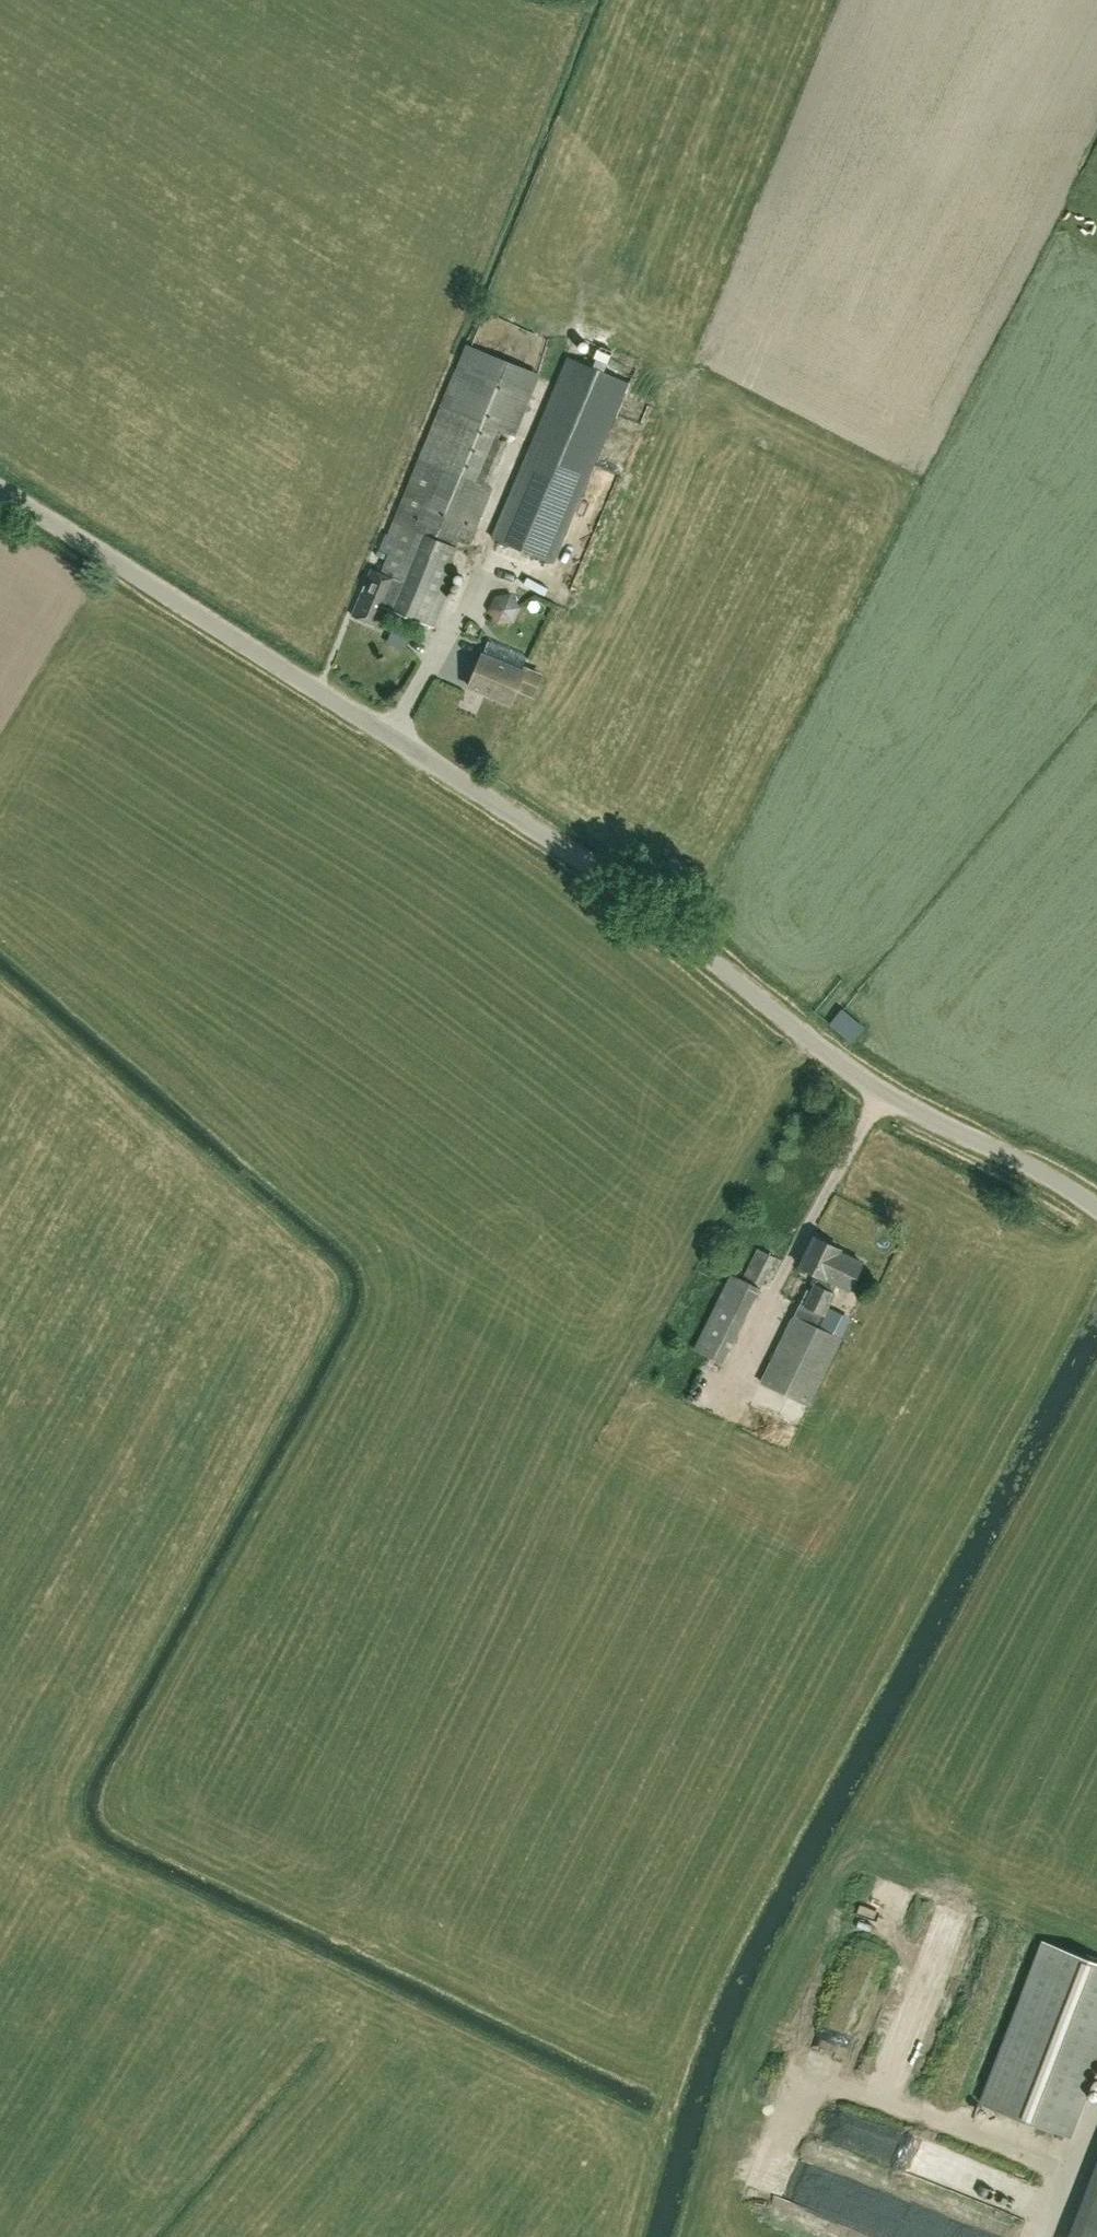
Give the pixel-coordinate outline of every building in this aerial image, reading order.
[(390,554),(380,573),(370,569),(351,616),(378,626),(386,608),(433,627),(458,568),(448,564),(458,541),(470,545),(493,489),(480,484),(501,430),(513,435),(531,390),(539,374),(467,344),(460,361),(390,535),(387,533),(380,550),(390,554)] [(544,561),(613,391),(561,370),(492,540),(544,561)] [(487,608),(497,623),(513,622),(520,605),(512,592),(494,594),(487,608)] [(469,686),(511,703),(517,690),(533,696),(542,676),(524,669),(523,672),(482,654),(469,686)] [(817,1326),(834,1291),(827,1288),(831,1280),(848,1289),(861,1262),(839,1251),(840,1248),(813,1236),(799,1265),(818,1274),(814,1283),(815,1283),(805,1304),(800,1302),(761,1382),(809,1405),(841,1337),(817,1326)] [(749,1261),(742,1275),(763,1285),(778,1257),(757,1247),(749,1261)] [(709,1357),(717,1361),(723,1365),(760,1288),(731,1272),(693,1349),(709,1357)] [(980,2102),(1069,2136),(1096,2064),(1096,1962),(1043,1941),(980,2102)] [(933,2149),(930,2182),(949,2184),(953,2151),(933,2149)] [(1074,2236),(1096,2236),(1096,2177),(1074,2236)]
